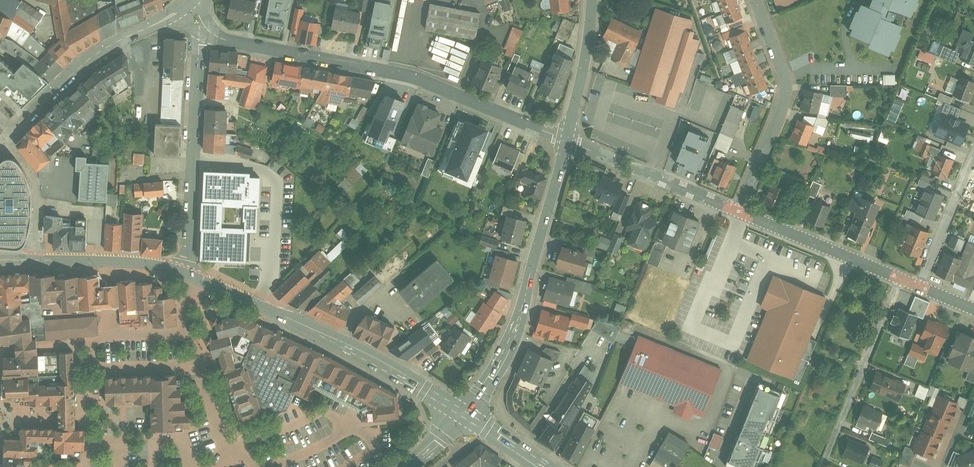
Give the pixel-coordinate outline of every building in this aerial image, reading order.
[(0,3),(0,14),(12,19),(5,36),(27,50),(41,60),(43,59),(39,54),(46,48),(31,34),(37,26),(16,11),(22,1),(19,0),(2,0),(0,3)] [(53,2),(55,13),(68,11),(66,0),(46,0),(53,2)] [(68,11),(71,30),(100,14),(98,0),(66,0),(68,11)] [(104,0),(98,0),(100,14),(102,39),(118,30),(117,7),(116,2),(104,0)] [(117,7),(118,30),(145,19),(144,0),(133,0),(117,7)] [(247,0),(232,0),(229,16),(252,20),(253,16),(256,2),(247,0)] [(256,2),(253,16),(260,17),(263,0),(256,0),(256,2)] [(261,29),(283,33),(289,0),(267,0),(261,29)] [(359,10),(367,11),(369,0),(361,0),(359,10)] [(501,1),(505,13),(512,10),(508,0),(505,0),(501,1)] [(554,13),(569,11),(568,0),(552,0),(554,13)] [(719,0),(723,11),(738,6),(736,0),(719,0)] [(784,8),(805,0),(781,0),(784,8)] [(871,5),(874,6),(872,9),(866,6),(863,13),(858,11),(855,17),(859,19),(856,26),(855,26),(852,33),(869,40),(870,38),(873,40),(871,46),(888,53),(891,46),(890,45),(893,37),(897,39),(900,33),(897,32),(900,26),(901,26),(910,6),(915,8),(917,2),(915,1),(916,0),(873,0),(871,5)] [(44,16),(22,1),(16,11),(37,26),(44,16)] [(390,5),(376,2),(370,33),(384,36),(386,36),(392,5),(390,5)] [(481,14),(431,4),(427,29),(476,38),(481,14)] [(738,6),(723,11),(724,13),(727,23),(742,17),(738,6)] [(304,10),(296,8),(291,31),(299,33),(301,20),(302,20),(304,10)] [(693,20),(657,8),(643,51),(638,67),(632,86),(668,97),(671,88),(684,92),(693,62),(702,65),(705,55),(705,54),(696,51),(700,40),(693,38),(695,31),(690,30),(693,20)] [(352,12),(336,9),(333,26),(348,29),(348,30),(357,32),(361,13),(352,11),(352,12)] [(68,11),(55,13),(60,41),(61,42),(50,52),(64,66),(78,53),(71,45),(74,43),(70,30),(71,30),(68,11)] [(724,13),(717,16),(721,25),(727,23),(724,13)] [(1,47),(5,36),(12,19),(0,14),(0,46),(1,47)] [(100,14),(71,30),(70,30),(74,43),(71,45),(78,53),(102,39),(100,14)] [(742,17),(727,23),(730,29),(745,23),(742,17)] [(576,23),(564,18),(556,36),(569,41),(576,23)] [(642,33),(613,19),(605,36),(620,43),(613,58),(627,65),(634,50),(642,33)] [(302,20),(301,20),(299,33),(298,40),(316,44),(320,24),(302,20)] [(744,26),(723,34),(725,39),(731,37),(746,31),(744,26)] [(523,30),(513,27),(504,49),(507,50),(505,54),(510,56),(512,52),(514,52),(523,30)] [(970,39),(972,34),(964,30),(960,40),(968,43),(961,59),(973,65),(973,41),(970,39)] [(746,31),(731,37),(735,48),(750,43),(746,31)] [(428,52),(424,65),(457,76),(467,47),(457,43),(457,41),(431,32),(427,44),(421,42),(419,48),(428,52)] [(382,48),(384,36),(370,33),(368,33),(366,45),(382,48)] [(27,50),(5,36),(1,47),(20,57),(27,50)] [(182,39),(165,39),(164,77),(163,86),(161,124),(181,125),(185,47),(183,47),(182,43),(182,39)] [(750,43),(735,48),(740,60),(754,54),(750,43)] [(559,54),(556,53),(541,90),(558,97),(573,60),(571,59),(575,49),(563,44),(559,54)] [(50,52),(46,48),(39,54),(43,59),(41,60),(27,50),(20,57),(25,61),(50,81),(64,66),(50,52)] [(637,51),(634,50),(628,62),(638,67),(643,51),(638,48),(637,51)] [(957,54),(941,48),(938,55),(954,62),(957,54)] [(390,50),(385,49),(382,59),(388,60),(390,50)] [(729,49),(722,52),(730,75),(729,76),(732,86),(740,83),(729,49)] [(915,58),(930,63),(933,54),(919,49),(915,58)] [(239,53),(212,51),(210,69),(226,71),(225,73),(226,73),(226,72),(242,75),(243,69),(238,68),(239,53)] [(515,53),(508,71),(514,73),(517,65),(517,66),(521,55),(515,53)] [(754,54),(740,60),(744,71),(759,65),(754,54)] [(124,55),(97,71),(107,86),(129,73),(128,57),(124,55)] [(0,57),(0,89),(3,86),(16,72),(0,57)] [(502,66),(484,59),(474,82),(492,90),(502,66)] [(50,81),(25,61),(16,72),(3,86),(24,106),(50,81)] [(133,62),(132,62),(133,82),(142,81),(141,70),(140,64),(139,64),(141,62),(141,61),(133,62)] [(931,66),(920,61),(917,66),(929,71),(931,66)] [(289,65),(278,62),(274,79),(280,80),(280,83),(281,83),(283,87),(289,88),(292,86),(301,87),(302,84),(305,68),(296,66),(297,65),(289,64),(289,65)] [(267,67),(252,64),(249,78),(259,81),(256,91),(262,92),(267,67)] [(517,66),(517,65),(514,73),(507,88),(526,96),(532,80),(529,79),(532,71),(517,66)] [(759,65),(744,71),(748,82),(763,76),(759,65)] [(329,72),(305,67),(305,68),(302,84),(326,89),(329,72)] [(162,68),(160,69),(160,68),(154,68),(158,87),(163,86),(164,77),(162,68)] [(147,69),(141,70),(142,81),(149,80),(147,69)] [(107,86),(97,71),(82,84),(97,104),(112,93),(107,86)] [(242,75),(226,72),(226,73),(226,75),(227,75),(226,84),(242,86),(244,75),(242,75)] [(353,76),(329,72),(326,89),(326,90),(323,89),(318,100),(327,105),(325,109),(326,109),(330,100),(342,104),(344,101),(347,96),(347,94),(350,95),(350,94),(353,76)] [(226,75),(210,73),(208,97),(225,98),(231,99),(232,89),(226,89),(226,84),(227,75),(226,75)] [(893,84),(893,75),(881,74),(881,84),(893,84)] [(249,78),(247,77),(247,75),(244,75),(242,86),(246,86),(241,104),(251,107),(256,91),(259,81),(249,78)] [(375,80),(353,76),(350,94),(358,96),(371,98),(375,80)] [(763,76),(748,82),(753,94),(768,88),(763,76)] [(961,76),(958,83),(951,80),(946,90),(954,94),(953,95),(968,100),(970,101),(973,95),(971,94),(973,87),(973,82),(961,76)] [(82,84),(67,97),(87,122),(99,111),(97,104),(82,84)] [(847,85),(831,85),(831,92),(842,93),(842,94),(847,94),(847,85)] [(823,93),(806,89),(801,109),(817,113),(823,93)] [(406,100),(385,92),(369,133),(389,141),(406,100)] [(953,98),(941,92),(938,99),(939,99),(951,104),(953,98)] [(358,96),(350,94),(350,95),(350,96),(347,96),(344,101),(348,102),(357,104),(358,96)] [(87,122),(67,97),(55,108),(54,107),(48,113),(49,114),(44,118),(66,142),(87,122)] [(895,122),(900,101),(891,99),(886,120),(895,122)] [(951,104),(939,99),(936,107),(944,111),(944,110),(947,112),(951,104)] [(420,105),(415,117),(414,117),(404,142),(433,154),(443,129),(436,126),(441,114),(420,105)] [(715,146),(727,151),(744,110),(732,105),(715,146)] [(365,106),(358,118),(362,121),(370,109),(365,106)] [(947,112),(944,110),(944,111),(936,107),(933,115),(941,118),(937,125),(936,126),(937,127),(934,133),(946,138),(948,133),(963,139),(970,121),(955,115),(947,112)] [(227,110),(207,109),(207,132),(225,133),(226,110),(227,110)] [(830,118),(817,116),(814,123),(826,127),(830,118)] [(66,142),(44,118),(28,132),(29,132),(28,133),(38,144),(40,143),(49,154),(53,154),(66,142)] [(352,128),(356,122),(350,118),(346,124),(352,128)] [(467,123),(459,120),(452,139),(459,142),(458,146),(457,146),(447,169),(474,180),(477,172),(485,152),(496,126),(495,126),(485,151),(479,149),(490,121),(486,130),(467,122),(467,123)] [(799,120),(791,138),(807,145),(814,126),(799,120)] [(161,124),(157,124),(155,154),(180,156),(181,125),(161,124)] [(293,124),(288,133),(299,139),(304,131),(293,124)] [(709,138),(688,130),(677,159),(698,167),(709,138)] [(225,133),(207,132),(206,150),(213,151),(231,153),(241,156),(250,160),(253,151),(238,145),(236,145),(237,141),(238,135),(238,134),(225,133)] [(40,143),(38,144),(28,133),(22,139),(21,145),(20,146),(39,169),(52,170),(52,168),(53,154),(49,154),(40,143)] [(886,143),(888,134),(878,133),(876,141),(886,143)] [(931,145),(920,140),(914,152),(926,157),(931,145)] [(511,147),(502,143),(495,161),(506,165),(505,168),(512,171),(514,167),(520,151),(510,147),(511,147)] [(520,151),(514,167),(520,169),(522,164),(526,154),(520,151)] [(146,154),(135,153),(134,164),(146,165),(146,154)] [(930,171),(937,155),(931,153),(924,168),(930,171)] [(954,160),(939,154),(932,172),(946,178),(954,160)] [(78,169),(83,170),(81,198),(107,200),(108,194),(109,164),(88,163),(88,156),(78,156),(78,169)] [(5,158),(4,159),(2,160),(1,162),(0,164),(0,247),(17,249),(20,248),(21,247),(23,247),(25,245),(26,243),(27,240),(29,235),(30,230),(31,227),(32,223),(32,220),(32,216),(33,210),(33,198),(32,193),(32,190),(31,186),(30,183),(28,178),(27,175),(25,172),(23,167),(20,164),(19,162),(17,160),(16,159),(14,158),(12,157),(10,157),(7,158),(5,158)] [(720,159),(714,157),(706,178),(713,181),(712,183),(717,185),(718,183),(726,186),(730,177),(731,177),(733,171),(735,165),(720,159)] [(430,158),(423,174),(430,177),(437,160),(430,158)] [(520,169),(517,176),(523,179),(527,170),(528,167),(522,164),(520,169)] [(350,168),(343,176),(353,185),(360,177),(350,168)] [(523,179),(522,182),(530,185),(527,194),(541,198),(546,178),(527,170),(523,179)] [(249,173),(205,171),(201,258),(246,260),(247,230),(257,230),(259,179),(249,179),(249,173)] [(477,172),(474,180),(472,184),(477,187),(482,175),(477,172)] [(807,181),(794,175),(791,182),(804,188),(806,188),(806,187),(805,186),(807,181)] [(623,184),(604,176),(597,192),(602,194),(605,200),(609,202),(611,201),(615,203),(623,184)] [(335,185),(344,193),(352,185),(343,177),(335,185)] [(822,184),(813,181),(808,194),(816,197),(822,184)] [(164,182),(135,184),(136,196),(165,194),(164,182)] [(772,183),(765,202),(780,208),(788,189),(772,183)] [(630,197),(621,193),(615,210),(623,213),(630,197)] [(118,194),(108,194),(107,200),(107,205),(118,205),(118,194)] [(856,194),(849,210),(857,213),(861,204),(862,204),(864,198),(856,194)] [(943,202),(928,196),(924,207),(939,213),(943,202)] [(831,206),(816,200),(808,220),(822,226),(831,206)] [(640,203),(636,211),(635,211),(628,228),(635,231),(634,233),(640,236),(636,244),(645,248),(649,236),(651,237),(654,229),(653,229),(656,220),(649,217),(652,208),(640,203)] [(857,213),(856,216),(848,235),(850,236),(849,237),(856,240),(856,238),(864,242),(877,210),(862,204),(861,204),(857,213)] [(515,209),(504,205),(501,214),(509,216),(513,217),(515,209)] [(939,213),(924,207),(919,217),(934,223),(939,213)] [(700,221),(676,211),(672,220),(671,220),(667,231),(667,232),(664,241),(668,243),(688,251),(693,238),(693,239),(696,234),(695,233),(700,221)] [(143,214),(126,213),(124,249),(141,250),(143,224),(142,224),(143,214)] [(63,217),(47,215),(47,230),(56,230),(63,230),(63,228),(63,217)] [(107,215),(106,223),(107,223),(119,224),(119,217),(107,215)] [(513,217),(509,216),(503,238),(520,243),(526,220),(513,217)] [(119,224),(107,223),(106,249),(122,250),(123,224),(119,224)] [(63,230),(56,230),(56,248),(70,249),(71,227),(71,225),(69,225),(69,228),(63,228),(63,230)] [(929,232),(911,225),(908,231),(904,230),(898,244),(903,246),(901,250),(919,257),(929,232)] [(88,227),(71,227),(70,249),(87,249),(88,227)] [(353,241),(341,230),(337,234),(348,246),(353,241)] [(616,234),(609,251),(616,254),(624,237),(616,234)] [(604,250),(609,239),(598,235),(594,246),(604,250)] [(965,240),(953,235),(949,246),(960,250),(965,240)] [(499,241),(483,236),(481,243),(494,247),(497,248),(499,241)] [(163,239),(144,237),(143,254),(161,255),(163,239)] [(663,243),(657,240),(648,262),(659,267),(668,243),(664,241),(663,243)] [(968,241),(961,259),(962,259),(952,280),(969,287),(973,275),(973,244),(968,241)] [(597,249),(585,246),(582,253),(587,254),(587,255),(595,257),(597,249)] [(497,248),(494,247),(492,254),(498,255),(509,258),(511,252),(497,248)] [(573,250),(563,247),(561,253),(560,253),(559,259),(560,260),(558,266),(583,273),(586,261),(585,261),(587,255),(587,254),(582,253),(579,252),(579,250),(573,248),(573,250)] [(320,250),(304,266),(311,273),(307,277),(311,280),(311,281),(327,266),(331,262),(320,250)] [(946,253),(937,274),(952,281),(952,280),(962,259),(961,259),(946,253)] [(509,258),(498,255),(494,267),(515,273),(519,261),(509,258)] [(438,260),(400,291),(417,311),(418,310),(454,279),(438,260)] [(311,281),(317,288),(333,273),(327,266),(311,281)] [(515,273),(494,267),(491,279),(502,283),(512,285),(515,273)] [(300,269),(274,293),(287,304),(311,280),(307,277),(300,269)] [(353,272),(342,281),(348,287),(358,277),(353,272)] [(9,274),(8,274),(1,275),(1,274),(0,275),(0,306),(22,303),(23,303),(21,293),(24,293),(24,288),(31,288),(30,273),(29,273),(22,274),(22,273),(21,273),(21,274),(17,274),(17,273),(16,274),(9,274)] [(43,274),(30,275),(30,273),(31,288),(31,294),(39,293),(42,293),(43,299),(44,300),(57,300),(56,277),(57,277),(56,274),(43,275),(43,274)] [(100,275),(78,277),(81,308),(97,307),(97,308),(109,307),(108,305),(107,285),(107,284),(101,278),(100,275)] [(57,277),(56,277),(57,300),(58,300),(58,297),(63,297),(64,310),(81,308),(78,277),(78,276),(57,277)] [(584,281),(569,276),(567,282),(575,285),(582,287),(584,281)] [(371,277),(348,296),(358,307),(380,288),(371,277)] [(502,283),(491,279),(485,277),(483,283),(499,289),(500,289),(502,283)] [(567,282),(553,278),(550,289),(548,288),(545,299),(570,305),(574,290),(590,294),(595,284),(584,281),(582,287),(575,285),(567,282)] [(826,297),(782,279),(779,278),(775,288),(777,289),(748,360),(793,378),(809,338),(826,297)] [(137,280),(119,281),(119,284),(120,305),(121,310),(138,309),(137,283),(137,280)] [(311,282),(289,304),(306,310),(323,294),(317,288),(311,281),(311,282)] [(153,283),(153,282),(152,282),(138,283),(137,283),(138,309),(139,315),(145,315),(154,314),(155,325),(155,326),(166,325),(164,297),(163,287),(153,287),(153,283)] [(113,285),(107,285),(108,305),(114,305),(120,305),(119,284),(113,285)] [(338,285),(314,306),(308,311),(336,324),(345,316),(349,312),(343,304),(339,308),(336,304),(341,300),(342,302),(343,302),(347,298),(347,297),(346,296),(347,295),(338,285)] [(500,289),(499,289),(497,295),(508,299),(509,300),(511,293),(500,289)] [(39,293),(31,294),(32,302),(40,301),(39,293)] [(497,295),(495,294),(487,305),(498,312),(508,299),(497,295)] [(176,296),(164,297),(166,325),(178,324),(176,296)] [(915,296),(909,312),(918,316),(923,319),(930,302),(915,296)] [(23,303),(22,303),(24,319),(31,318),(43,316),(41,301),(40,301),(32,302),(23,303)] [(0,306),(0,316),(1,322),(24,319),(22,303),(0,306)] [(498,312),(487,305),(482,313),(480,311),(472,323),(476,325),(477,328),(480,330),(482,329),(489,334),(502,315),(498,312)] [(909,312),(899,308),(896,316),(893,315),(890,322),(893,323),(890,331),(908,339),(918,316),(909,312)] [(138,309),(121,310),(122,326),(131,325),(131,326),(137,325),(139,325),(139,315),(138,309)] [(467,310),(462,319),(467,322),(472,313),(467,310)] [(570,318),(543,311),(537,332),(546,334),(546,335),(554,337),(554,336),(564,339),(570,318)] [(590,318),(574,313),(571,323),(587,328),(590,318)] [(395,327),(368,314),(359,324),(354,334),(386,349),(395,327)] [(232,316),(219,320),(218,317),(211,318),(213,325),(216,324),(220,337),(213,339),(212,336),(206,338),(207,344),(211,343),(214,356),(220,355),(224,371),(225,371),(242,367),(247,356),(235,351),(234,346),(231,335),(240,333),(243,334),(254,339),(261,324),(241,315),(232,317),(232,316)] [(98,316),(45,320),(45,316),(43,316),(31,318),(34,339),(37,338),(37,340),(86,336),(86,330),(99,329),(98,316)] [(345,316),(336,324),(343,327),(348,317),(345,316)] [(1,322),(3,344),(16,342),(17,346),(18,347),(38,344),(37,340),(37,338),(34,339),(31,318),(1,322)] [(635,323),(625,319),(620,330),(631,334),(635,323)] [(621,326),(598,320),(592,330),(614,343),(621,326)] [(940,324),(929,320),(922,336),(933,340),(929,350),(937,353),(941,344),(942,344),(949,327),(941,323),(940,324)] [(286,336),(275,331),(274,329),(273,330),(272,329),(272,330),(272,328),(270,329),(270,328),(261,324),(254,339),(247,356),(242,367),(225,371),(224,371),(225,373),(225,374),(226,375),(226,377),(227,377),(226,378),(227,379),(228,381),(226,385),(228,385),(228,386),(230,386),(229,388),(230,388),(231,390),(230,391),(232,392),(231,392),(235,401),(234,403),(235,403),(235,404),(236,405),(235,406),(237,407),(236,407),(237,408),(235,411),(236,412),(238,413),(239,415),(239,416),(240,416),(240,417),(240,418),(240,420),(241,420),(241,421),(241,422),(251,420),(252,420),(252,419),(288,410),(292,401),(301,405),(305,397),(325,353),(320,351),(319,351),(319,350),(317,350),(316,349),(315,348),(314,348),(313,348),(312,347),(311,347),(310,347),(310,346),(308,346),(307,345),(306,344),(305,344),(303,343),(303,344),(302,342),(301,343),(301,342),(300,342),(300,341),(299,341),(298,341),(297,340),(296,340),(294,339),(293,338),(292,339),(292,338),(291,338),(290,338),(290,336),(288,337),(287,336),(287,335),(286,336)] [(423,327),(391,351),(408,359),(432,340),(423,327)] [(456,327),(442,348),(456,357),(465,344),(467,345),(471,338),(456,327)] [(967,334),(962,332),(960,338),(957,337),(955,341),(952,350),(950,355),(953,356),(950,361),(955,363),(955,364),(961,366),(965,368),(970,369),(973,371),(973,369),(973,337),(973,336),(967,334)] [(243,334),(238,345),(234,346),(235,351),(247,356),(254,339),(243,334)] [(722,369),(639,336),(620,382),(704,416),(722,369)] [(809,338),(793,378),(801,381),(808,364),(811,365),(815,357),(811,356),(817,341),(809,338)] [(434,342),(425,349),(430,355),(439,348),(434,342)] [(920,346),(913,343),(905,363),(915,367),(919,357),(924,360),(928,351),(919,348),(920,346)] [(38,344),(18,347),(17,346),(17,351),(18,355),(39,355),(39,354),(38,349),(38,344)] [(561,351),(547,347),(543,355),(549,358),(554,360),(557,362),(561,352),(561,351)] [(543,355),(530,349),(519,374),(538,383),(538,382),(543,384),(554,360),(549,358),(543,355)] [(39,354),(39,355),(18,355),(5,356),(5,377),(75,374),(74,351),(61,351),(61,352),(54,352),(52,354),(39,354)] [(398,394),(325,353),(305,397),(310,400),(316,388),(362,413),(363,421),(363,422),(401,418),(398,394)] [(852,357),(844,353),(842,358),(850,362),(852,357)] [(903,367),(888,361),(885,369),(900,375),(903,367)] [(597,373),(586,366),(579,376),(592,384),(597,373)] [(970,369),(966,379),(973,382),(973,369),(973,371),(970,369)] [(898,380),(878,372),(871,388),(899,400),(905,384),(898,381),(898,380)] [(75,374),(5,377),(6,391),(5,391),(5,399),(31,398),(31,404),(49,403),(49,408),(59,408),(76,407),(75,374)] [(176,374),(165,375),(165,378),(160,378),(160,377),(152,377),(152,375),(153,402),(152,402),(153,430),(162,430),(162,428),(170,428),(170,430),(178,430),(178,427),(191,426),(190,413),(186,413),(186,401),(182,401),(182,388),(178,388),(178,375),(176,375),(176,374)] [(538,383),(519,374),(511,393),(511,403),(513,412),(519,417),(534,430),(549,406),(543,402),(538,396),(543,384),(538,382),(538,383)] [(139,375),(132,376),(132,377),(127,378),(127,376),(120,376),(120,377),(114,377),(114,376),(107,377),(108,403),(127,403),(152,402),(153,402),(152,375),(145,375),(145,376),(139,376),(139,375)] [(592,384),(579,376),(567,394),(582,403),(592,384)] [(725,465),(729,466),(752,466),(755,460),(759,462),(764,448),(760,447),(771,419),(775,421),(780,408),(776,407),(782,392),(766,386),(767,385),(759,382),(755,392),(756,392),(731,456),(729,455),(725,465)] [(930,388),(920,384),(916,395),(925,399),(930,388)] [(582,403),(567,394),(552,415),(560,419),(556,427),(566,433),(582,403)] [(938,398),(935,407),(936,408),(933,414),(932,413),(929,420),(928,420),(920,438),(919,438),(915,446),(916,447),(915,449),(915,450),(917,451),(932,457),(935,449),(936,449),(938,443),(939,439),(941,440),(944,432),(945,432),(947,425),(948,421),(949,422),(952,417),(953,417),(955,411),(954,411),(957,404),(957,403),(941,396),(940,399),(938,398)] [(969,399),(960,396),(957,403),(957,404),(966,407),(969,399)] [(969,399),(966,407),(964,412),(973,416),(973,415),(973,401),(969,399)] [(883,413),(864,405),(858,420),(859,420),(857,425),(866,429),(868,424),(877,428),(883,413)] [(76,407),(59,408),(59,412),(60,416),(76,416),(76,412),(76,407)] [(584,410),(574,429),(575,430),(561,454),(576,462),(589,437),(590,438),(600,419),(584,410)] [(76,416),(60,416),(60,428),(75,429),(76,416)] [(556,427),(548,422),(538,437),(556,449),(566,433),(556,427)] [(38,427),(33,427),(33,428),(23,427),(22,439),(6,438),(5,455),(31,457),(45,458),(46,440),(56,440),(57,440),(57,428),(52,428),(52,427),(47,427),(47,428),(38,428),(38,427)] [(60,428),(57,428),(57,440),(56,440),(55,450),(62,451),(62,454),(69,454),(69,451),(75,451),(75,452),(81,452),(81,449),(85,449),(86,429),(75,429),(60,428)] [(887,438),(873,432),(870,438),(884,444),(887,438)] [(690,444),(672,433),(669,434),(659,451),(679,463),(690,444)] [(724,436),(715,433),(710,446),(718,449),(724,436)] [(869,447),(850,439),(844,454),(863,462),(869,447)] [(467,456),(476,466),(480,466),(482,465),(490,451),(481,445),(467,456)] [(915,449),(906,446),(899,462),(910,466),(917,451),(915,450),(915,449)] [(490,451),(482,465),(484,466),(495,466),(501,459),(490,451)] [(659,451),(651,465),(653,466),(679,466),(677,466),(679,463),(659,451)] [(954,451),(948,465),(952,466),(957,466),(962,465),(959,457),(965,455),(954,451)] [(959,457),(962,465),(963,466),(973,466),(973,451),(965,455),(959,457)] [(5,455),(5,463),(1,462),(1,466),(30,466),(31,457),(5,455)] [(456,464),(459,466),(476,466),(467,456),(456,464)] [(873,457),(870,465),(874,466),(882,466),(884,461),(873,457)]
